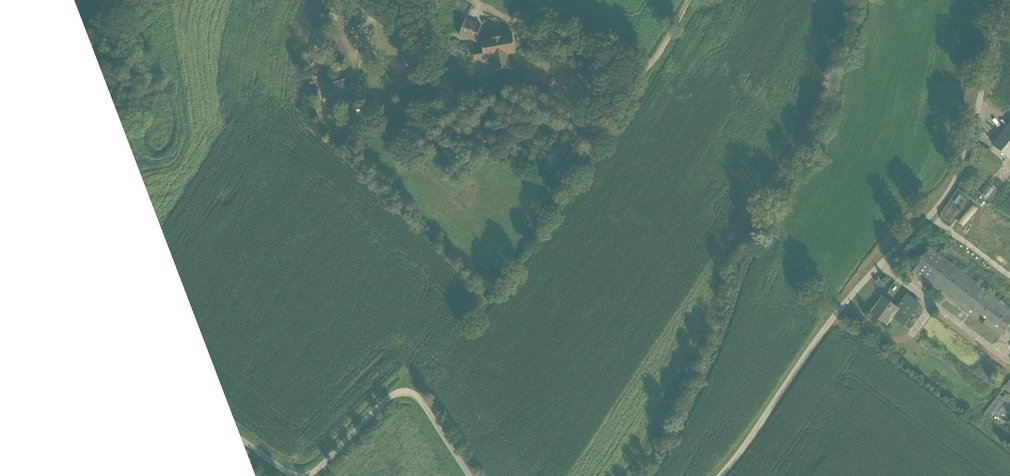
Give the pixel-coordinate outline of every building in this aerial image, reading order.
[(321,20),(318,30),(326,33),(327,31),(329,32),(334,17),(328,15),(326,21),(321,20)] [(516,54),(513,35),(481,41),(476,39),(481,26),(465,20),(459,36),(482,45),(483,50),(473,52),(475,61),(492,58),(494,70),(510,67),(508,55),(516,54)] [(314,43),(324,47),(328,36),(318,32),(314,43)] [(361,57),(376,54),(374,46),(359,49),(361,57)] [(352,109),(366,105),(365,100),(360,82),(346,86),(345,83),(346,83),(344,75),(330,79),(334,92),(339,91),(340,94),(346,92),(350,105),(351,104),(352,109)] [(470,135),(476,139),(483,129),(477,125),(470,135)] [(1009,159),(1009,158),(1009,126),(993,146),(1009,159)] [(479,141),(485,145),(493,135),(487,131),(479,141)] [(377,195),(387,204),(397,194),(390,188),(386,191),(383,189),(377,195)] [(959,203),(963,203),(962,208),(969,208),(969,196),(959,195),(959,203)] [(931,248),(912,272),(999,338),(1009,323),(1009,307),(931,248)] [(903,326),(920,304),(906,294),(897,308),(882,297),(870,313),(887,325),(892,318),(903,326)] [(984,414),(1005,430),(1009,424),(1009,379),(984,414)]
